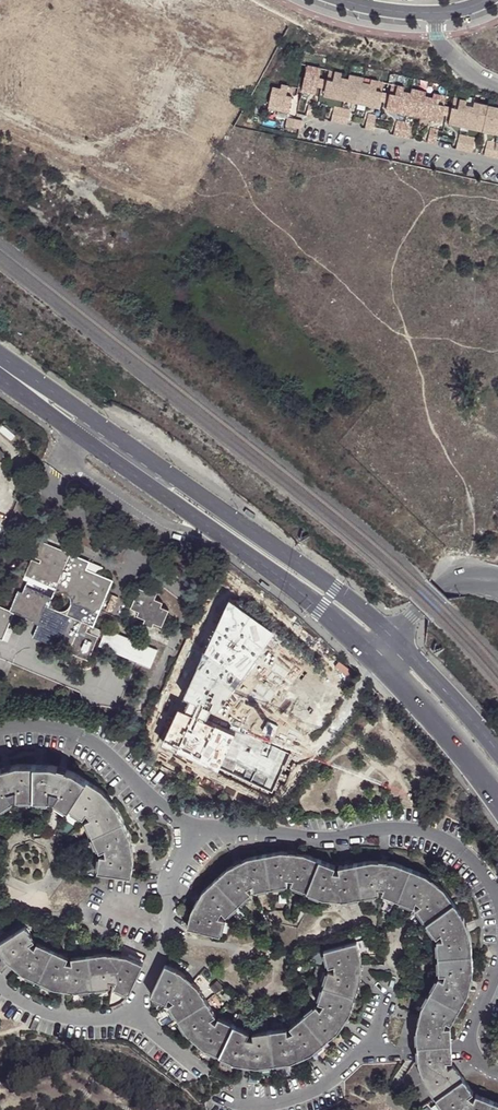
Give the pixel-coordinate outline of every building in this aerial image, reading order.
[(307,65),(301,91),(315,94),(321,68),(307,65)] [(329,70),(323,96),(336,99),(337,94),(344,96),(343,101),(358,104),(359,99),(366,101),(365,105),(378,108),(383,82),(371,80),(370,84),(362,82),(363,78),(349,75),(348,79),(341,77),(342,73),(329,70)] [(294,87),(281,84),(280,89),(272,87),(268,104),(276,106),(275,110),(288,113),(294,87)] [(391,84),(386,110),(398,113),(399,108),(407,110),(406,115),(420,118),(421,113),(429,115),(428,119),(440,122),(446,96),(433,93),(432,98),(425,96),(426,92),(412,89),(411,93),(403,91),(404,87),(391,84)] [(448,124),(461,127),(462,122),(469,124),(468,129),(482,132),(497,135),(497,130),(497,108),(474,103),(473,107),(465,105),(466,101),(454,98),(448,124)] [(309,101),(305,116),(314,118),(317,103),(309,101)] [(334,107),(330,121),(338,123),(346,125),(350,110),(342,109),(334,107)] [(376,116),(368,114),(364,129),(373,131),(376,116)] [(287,117),(285,126),(299,129),(301,121),(287,117)] [(396,121),(393,135),(401,137),(409,139),(412,124),(404,122),(396,121)] [(438,130),(430,128),(427,143),(435,144),(438,130)] [(475,138),(459,134),(456,149),(472,152),(475,138)] [(487,141),(484,155),(497,158),(497,143),(487,141)] [(104,603),(113,582),(101,577),(101,578),(99,578),(89,573),(87,572),(91,563),(33,538),(25,554),(40,561),(39,564),(32,559),(30,563),(25,575),(23,580),(27,581),(23,593),(17,591),(9,611),(14,613),(29,619),(33,621),(35,617),(40,619),(38,623),(32,637),(37,639),(50,645),(52,646),(54,642),(69,648),(67,652),(72,654),(84,660),(87,661),(98,637),(86,632),(89,626),(93,628),(102,608),(104,603)] [(25,575),(30,563),(26,561),(20,573),(25,575)] [(92,564),(89,573),(99,578),(103,568),(92,564)] [(140,589),(131,609),(139,613),(137,617),(145,620),(143,624),(151,628),(153,624),(161,627),(168,612),(161,608),(162,604),(155,600),(158,592),(149,588),(147,593),(140,589)] [(9,611),(0,607),(0,640),(1,640),(12,616),(14,613),(9,611)] [(27,623),(29,619),(14,613),(12,616),(27,623)] [(208,658),(220,664),(223,658),(228,660),(243,628),(225,620),(208,658)] [(110,634),(93,628),(89,626),(86,632),(98,637),(98,636),(107,639),(110,634)] [(152,653),(110,634),(107,639),(104,646),(147,664),(152,653)] [(48,649),(50,645),(37,639),(35,643),(48,649)] [(83,663),(84,660),(72,654),(70,658),(83,663)] [(286,711),(272,705),(256,697),(255,698),(227,684),(228,681),(215,675),(197,709),(281,750),(295,720),(285,715),(286,711)] [(35,797),(36,764),(18,764),(0,769),(0,806),(0,807),(16,797),(35,797)] [(55,798),(70,808),(87,780),(74,771),(53,765),(36,764),(35,797),(55,798)] [(87,820),(94,835),(124,821),(117,806),(102,790),(87,780),(70,808),(84,817),(88,812),(92,818),(87,820)] [(124,821),(94,835),(100,851),(106,849),(107,856),(101,855),(99,871),(132,876),(134,859),(131,838),(124,821)] [(308,891),(320,860),(304,853),(282,851),(265,854),(272,887),(288,884),(287,878),(294,879),(292,884),(308,891)] [(255,890),(272,887),(265,854),(249,857),(229,867),(216,879),(239,903),(251,892),(247,887),(254,884),(255,890)] [(362,896),(356,863),(340,866),(341,872),(333,871),(336,866),(320,860),(308,891),(324,897),(346,899),(362,896)] [(383,893),(398,899),(411,868),(395,862),(373,860),(356,863),(362,896),(379,893),(378,887),(385,888),(383,893)] [(417,908),(427,922),(454,903),(444,888),(427,875),(411,868),(398,899),(414,906),(416,900),(422,905),(417,908)] [(227,915),(239,903),(216,879),(202,892),(191,910),(187,926),(220,935),(225,918),(219,916),(222,910),(227,915)] [(438,939),(439,956),(472,954),(472,937),(464,917),(454,903),(427,922),(437,936),(442,932),(444,939),(438,939)] [(53,949),(38,942),(36,947),(30,943),(35,940),(26,926),(0,943),(0,947),(7,958),(24,972),(39,980),(53,949)] [(329,970),(324,985),(356,996),(361,979),(362,958),(358,941),(325,949),(329,966),(335,964),(335,971),(329,970)] [(94,987),(90,955),(73,957),(74,963),(66,962),(69,956),(53,949),(39,980),(55,987),(77,990),(94,987)] [(107,952),(90,955),(94,987),(111,986),(110,980),(117,981),(114,986),(130,993),(144,963),(128,956),(107,952)] [(439,977),(431,991),(460,1008),(469,993),(474,972),(472,954),(439,956),(440,973),(446,973),(444,980),(439,977)] [(179,1018),(207,1000),(198,986),(181,971),(166,964),(152,994),(167,1001),(170,996),(175,1000),(170,1004),(179,1018)] [(317,1005),(304,1016),(325,1041),(338,1030),(351,1012),(356,996),(324,985),(319,1002),(325,1004),(321,1009),(317,1005)] [(417,1028),(419,1045),(451,1043),(451,1026),(445,1026),(447,1020),(452,1023),(460,1008),(431,991),(422,1007),(417,1028)] [(216,1015),(207,1000),(179,1018),(188,1033),(205,1047),(221,1055),(235,1024),(219,1017),(217,1023),(211,1018),(216,1015)] [(287,1028),(270,1030),(275,1063),(292,1061),(312,1052),(325,1041),(304,1016),(291,1026),(295,1031),(288,1034),(287,1028)] [(250,1032),(235,1024),(221,1055),(235,1062),(258,1065),(275,1063),(270,1030),(254,1032),(254,1038),(247,1037),(250,1032)] [(427,1084),(437,1098),(464,1078),(454,1064),(449,1067),(447,1061),(453,1060),(452,1050),(451,1043),(419,1045),(420,1054),(419,1063),(427,1084)] [(492,1100),(477,1094),(474,1100),(469,1095),(473,1092),(464,1078),(437,1098),(446,1109),(488,1109),(492,1100)] [(0,1094),(8,1090),(16,1089),(16,1082),(4,1083),(0,1085),(0,1094)] [(492,1100),(488,1109),(497,1109),(497,1103),(492,1100)]
